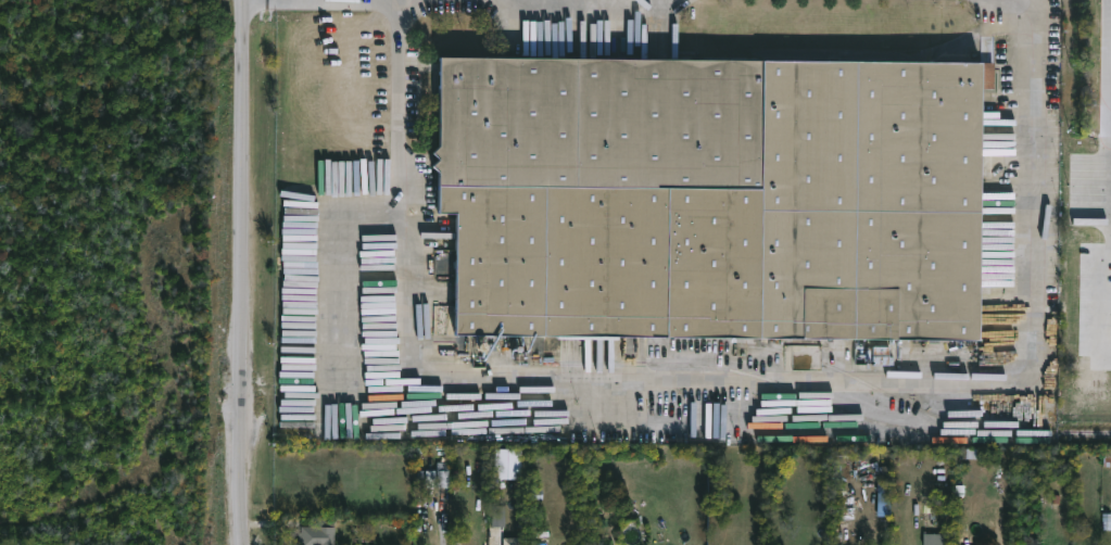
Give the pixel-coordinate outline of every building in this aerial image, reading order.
[(984,91),(982,341),(455,337),(456,214),(438,214),(439,174),(432,166),(439,160),(431,153),(439,147),(439,58),(995,62),(995,88),(984,88),(984,91)] [(891,345),(891,356),(895,356),(895,365),(874,365),(874,360),(869,360),(869,346),(891,345)] [(450,478),(450,487),(426,486),(426,479),(417,479),(418,469),(437,470),(437,461),(451,461),(450,478)] [(492,507),(492,527),(505,526),(505,506),(492,507)] [(1103,513),(1103,529),(1110,529),(1110,513),(1103,513)] [(336,518),(335,544),(301,544),(301,543),(299,543),(299,531),(301,531),(301,525),(318,525),(318,518),(336,518)] [(924,533),(924,544),(945,544),(945,534),(924,533)]
